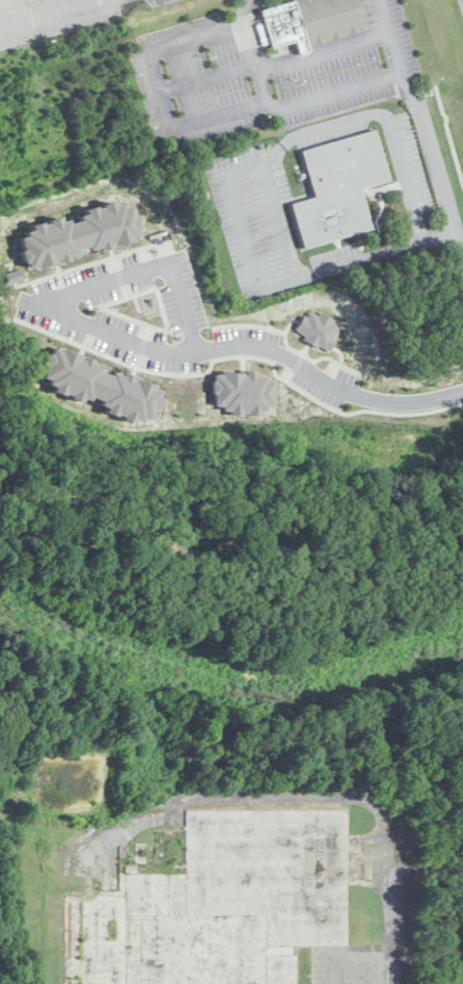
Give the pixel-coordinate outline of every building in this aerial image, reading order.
[(259,5),(277,0),(357,0),(365,29),(297,47),(295,38),(270,45),(259,5)] [(372,132),(296,152),(309,199),(291,204),(304,252),(371,234),(359,191),(386,184),(372,132)] [(186,811),(187,873),(128,873),(128,893),(63,894),(64,983),(298,983),(297,947),(350,946),(348,809),(186,811)]
